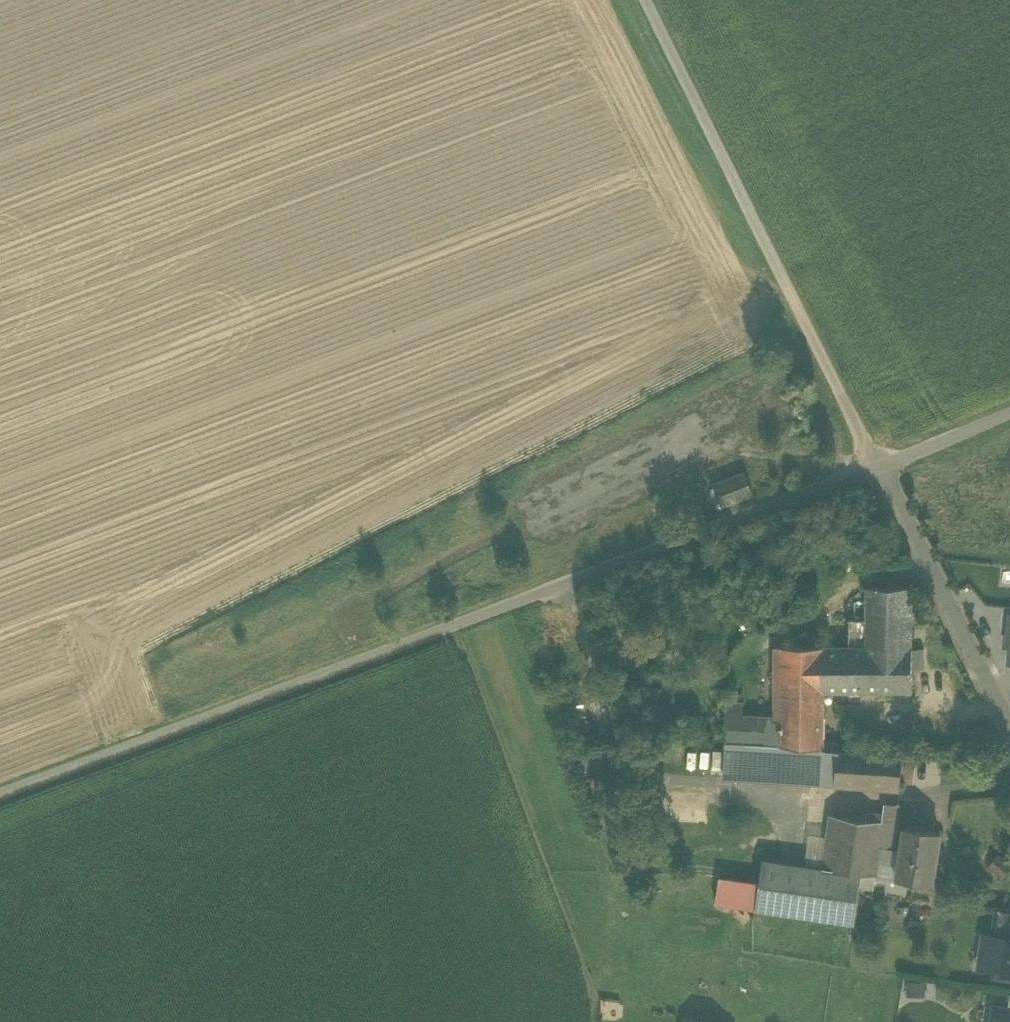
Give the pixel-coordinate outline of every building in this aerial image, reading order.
[(712,487),(720,511),(759,497),(750,473),(712,487)] [(850,630),(850,647),(824,647),(823,692),(825,692),(913,692),(912,647),(912,587),(867,587),(867,630),(850,630)] [(823,749),(824,749),(824,743),(825,692),(823,692),(824,647),(779,647),(779,706),(779,746),(823,749)] [(726,743),(742,744),(742,703),(726,703),(726,743)] [(779,706),(742,703),(742,744),(779,746),(779,706)] [(724,777),(816,783),(823,749),(779,746),(742,744),(726,743),(724,777)] [(824,749),(823,749),(816,783),(834,785),(900,789),(901,782),(904,756),(842,752),(824,750),(824,749)] [(884,803),(883,811),(881,822),(883,823),(879,849),(893,851),(900,806),(884,803)] [(866,820),(881,822),(883,811),(868,809),(866,820)] [(876,876),(879,849),(883,823),(881,822),(866,820),(830,815),(827,838),(823,868),(862,874),(876,876)] [(897,879),(933,884),(940,832),(904,827),(901,852),(897,879)] [(823,868),(827,838),(808,835),(804,866),(823,868)] [(879,849),(876,876),(897,879),(901,852),(893,851),(879,849)] [(855,924),(862,874),(823,868),(804,866),(763,860),(760,882),(756,910),(814,918),(855,924)] [(716,904),(756,910),(760,882),(720,877),(716,904)] [(998,943),(999,936),(1009,938),(1009,908),(997,906),(992,942),(998,943)] [(1009,980),(1009,938),(999,936),(998,943),(994,971),(993,977),(1009,980)] [(978,969),(994,971),(998,943),(992,942),(982,941),(978,969)] [(925,982),(907,981),(907,997),(925,997),(925,982)] [(1009,1008),(994,1006),(992,1021),(1009,1021),(1009,1008)]
